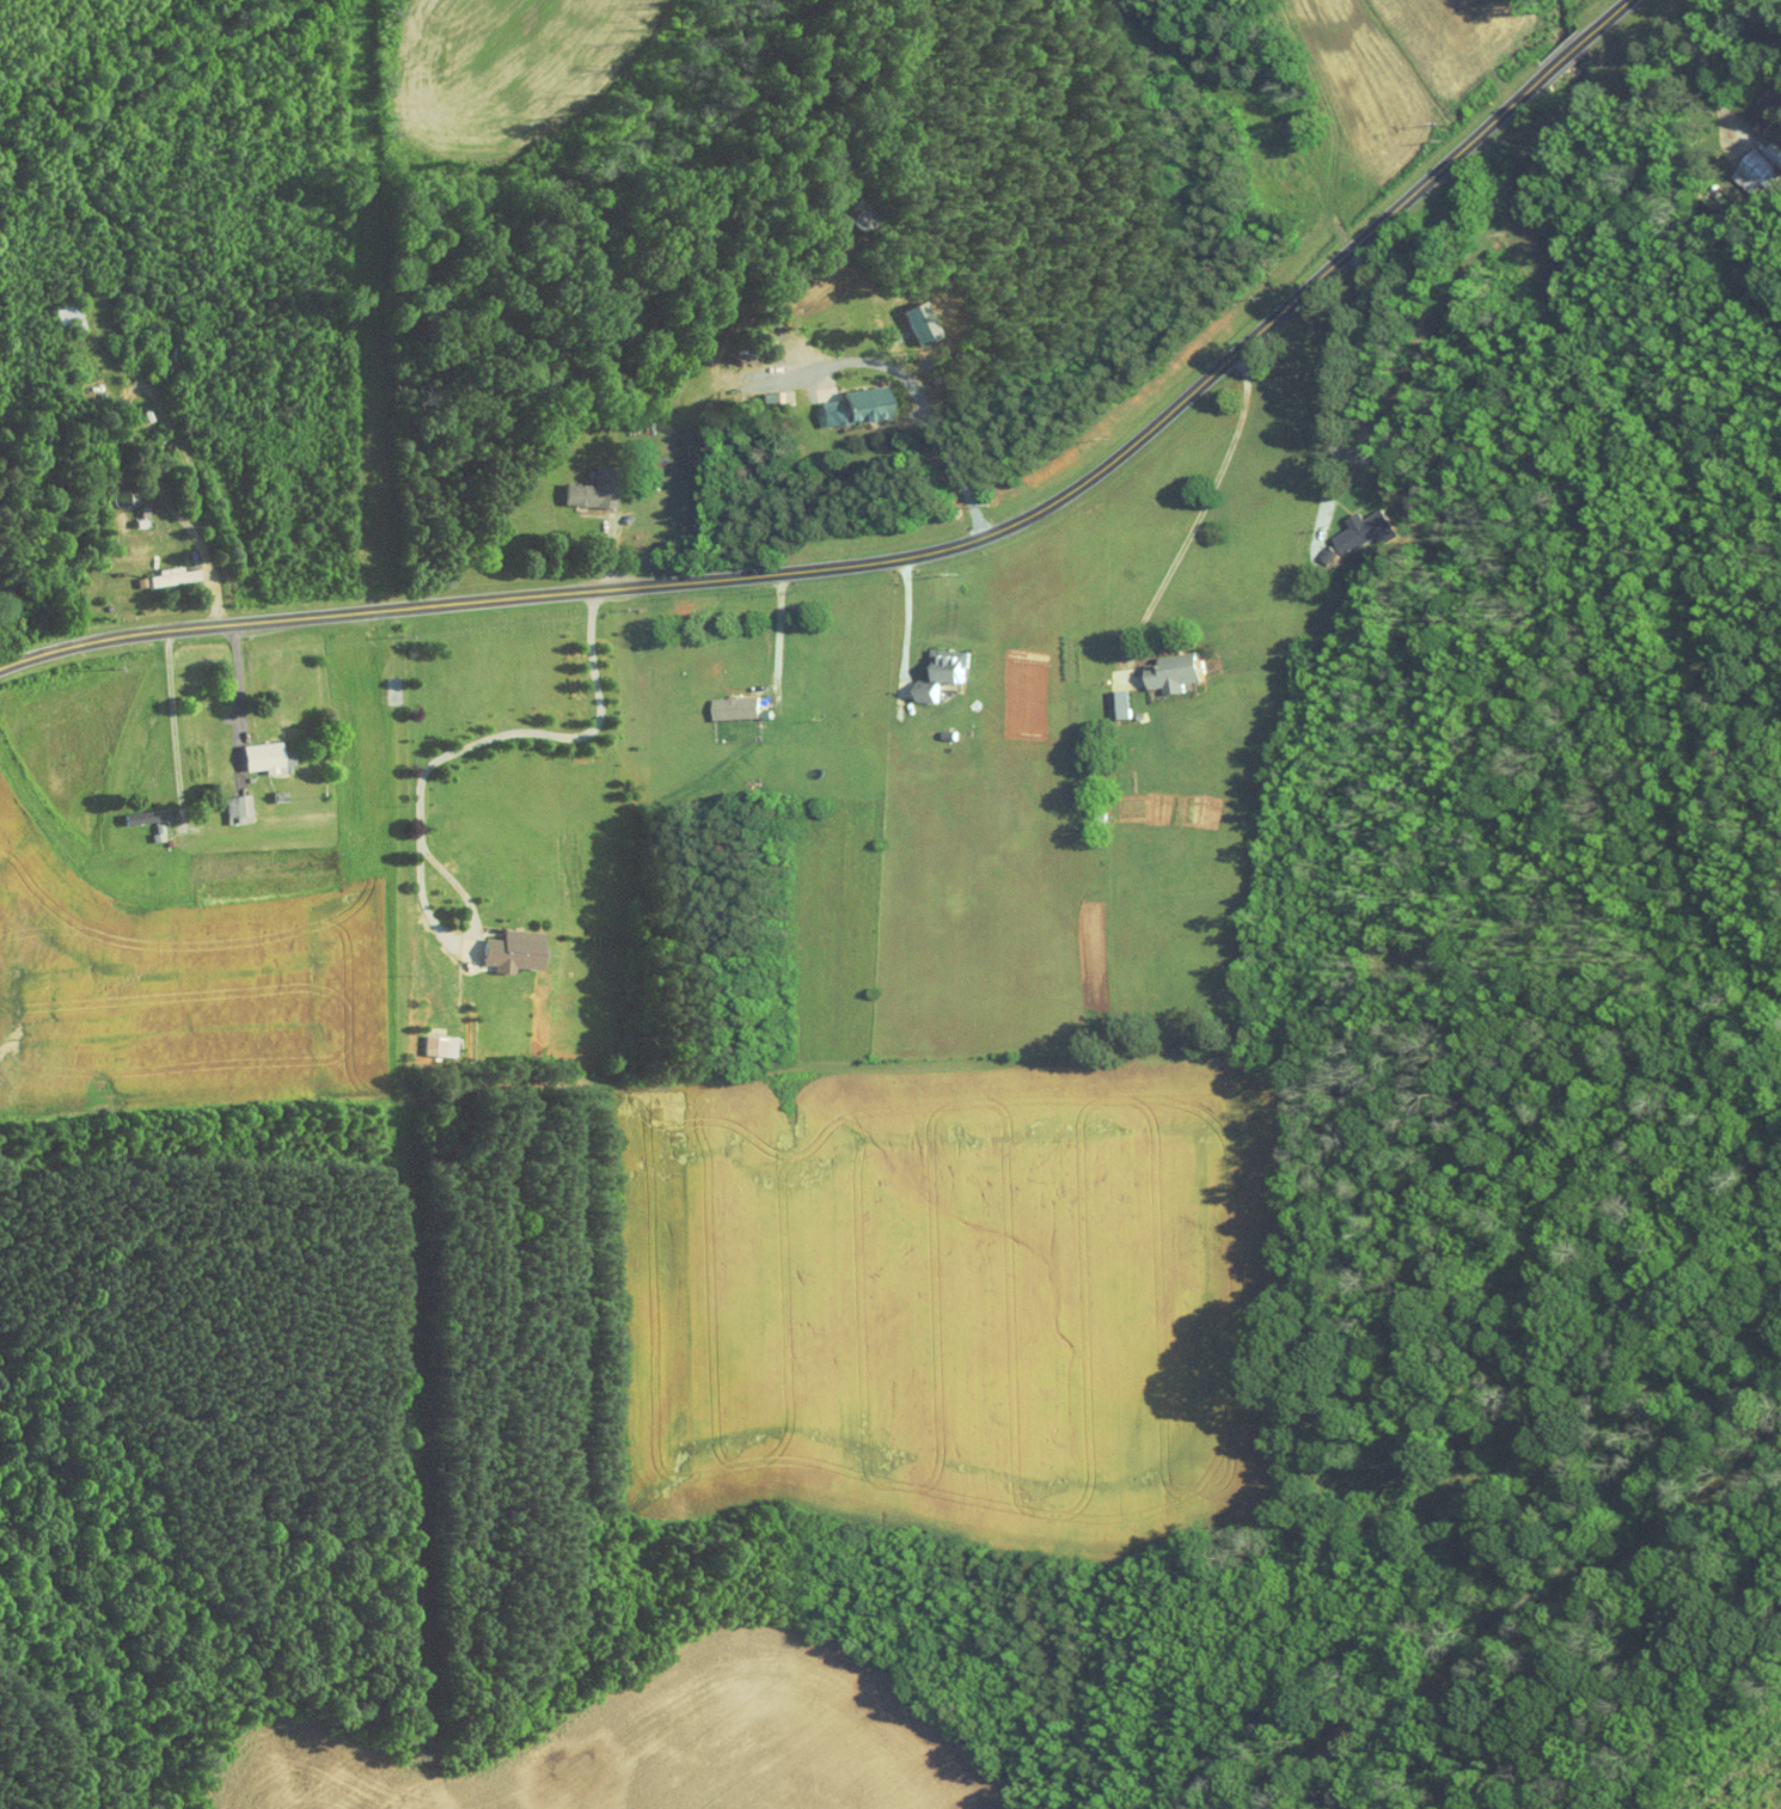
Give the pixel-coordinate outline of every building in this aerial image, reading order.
[(1750,194),(1760,183),(1766,188),(1779,172),(1780,174),(1780,155),(1768,143),(1759,154),(1751,147),(1728,176),(1750,194)] [(894,311),(910,344),(933,333),(918,300),(894,311)] [(813,398),(817,429),(884,418),(879,388),(813,398)] [(559,508),(612,506),(611,466),(587,467),(588,484),(558,485),(559,508)] [(1345,529),(1328,539),(1338,558),(1389,529),(1377,509),(1359,519),(1355,512),(1340,520),(1345,529)] [(176,571),(175,567),(151,569),(152,576),(141,577),(142,586),(195,581),(194,569),(176,571)] [(966,652),(926,649),(924,683),(911,682),(910,702),(934,704),(935,683),(959,684),(960,669),(965,669),(966,652)] [(1199,681),(1194,652),(1151,659),(1152,664),(1138,666),(1142,690),(1159,687),(1160,696),(1181,692),(1179,685),(1199,681)] [(1127,719),(1125,690),(1104,692),(1106,720),(1127,719)] [(755,719),(754,697),(707,699),(708,721),(755,719)] [(250,770),(271,768),(271,773),(287,771),(286,764),(300,762),(298,749),(288,751),(287,740),(247,744),(250,770)] [(231,822),(257,818),(254,793),(228,796),(231,822)] [(476,937),(475,963),(489,964),(489,972),(508,972),(508,967),(534,968),(535,930),(496,928),(496,938),(476,937)] [(419,1054),(454,1056),(455,1036),(420,1035),(419,1054)]
